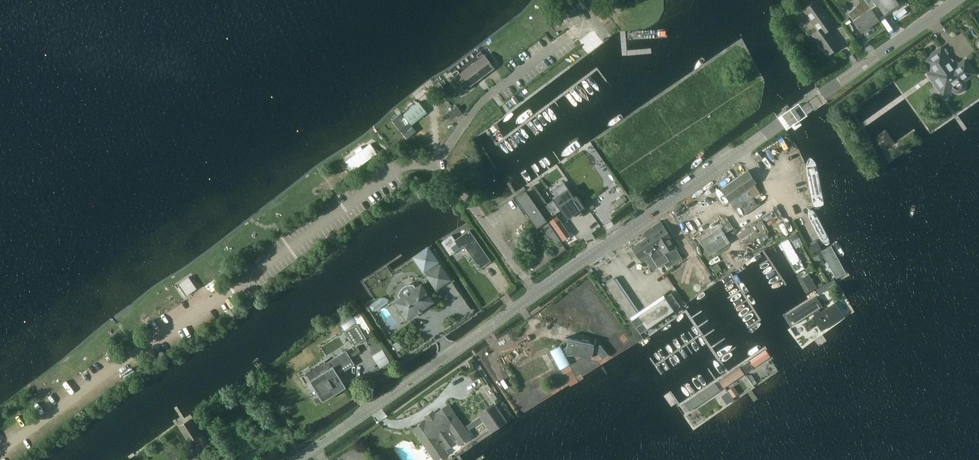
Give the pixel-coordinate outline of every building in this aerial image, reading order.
[(840,46),(828,30),(834,25),(817,0),(816,0),(803,9),(818,29),(812,34),(827,55),(840,46)] [(901,0),(858,0),(859,2),(855,5),(851,11),(848,13),(861,32),(878,19),(876,17),(882,13),(884,16),(900,4),(898,2),(901,0)] [(917,84),(923,80),(925,83),(924,84),(930,92),(939,87),(944,95),(972,76),(973,78),(978,74),(978,70),(964,49),(959,52),(957,50),(944,59),(940,53),(910,74),(917,84)] [(494,67),(484,54),(454,77),(464,90),(494,67)] [(403,114),(412,125),(427,112),(419,102),(403,114)] [(452,118),(461,112),(458,107),(449,112),(452,118)] [(392,120),(403,134),(412,126),(401,113),(392,120)] [(792,124),(793,125),(795,128),(801,124),(798,120),(794,123),(792,124)] [(365,147),(341,165),(348,175),(372,157),(365,147)] [(406,152),(404,148),(394,155),(397,158),(406,152)] [(752,197),(759,192),(754,184),(756,183),(748,171),(717,191),(722,198),(725,196),(740,217),(757,205),(752,197)] [(538,180),(525,189),(539,208),(547,202),(552,199),(538,180)] [(574,196),(565,184),(554,192),(559,199),(555,201),(559,208),(561,207),(568,216),(574,212),(571,207),(573,206),(576,210),(583,205),(576,194),(574,196)] [(527,191),(516,198),(537,227),(547,220),(527,191)] [(549,203),(541,208),(545,215),(549,212),(552,216),(556,213),(549,203)] [(561,212),(548,221),(566,246),(579,238),(561,212)] [(726,232),(732,228),(726,218),(720,222),(726,232)] [(762,221),(739,235),(746,246),(769,233),(762,221)] [(636,245),(632,248),(639,259),(648,253),(658,268),(669,261),(672,266),(683,259),(674,246),(676,246),(660,222),(653,227),(656,232),(636,245)] [(480,268),(490,261),(469,230),(455,240),(452,235),(441,242),(450,255),(455,252),(452,247),(457,243),(460,248),(464,246),(480,268)] [(709,255),(713,252),(728,243),(720,230),(701,241),(709,255)] [(781,244),(796,275),(805,271),(789,240),(781,244)] [(822,251),(817,243),(808,248),(813,256),(822,251)] [(832,246),(824,251),(839,280),(847,275),(832,246)] [(424,271),(427,275),(427,276),(436,289),(450,280),(440,266),(439,267),(436,262),(437,262),(436,261),(435,262),(427,250),(428,249),(427,248),(414,258),(424,271)] [(692,248),(687,252),(694,263),(700,260),(692,248)] [(824,258),(821,253),(813,257),(816,263),(824,258)] [(808,275),(799,280),(808,295),(817,290),(808,275)] [(189,277),(178,284),(186,296),(197,288),(189,277)] [(614,279),(606,284),(629,318),(637,313),(614,279)] [(406,287),(403,290),(402,291),(401,293),(400,295),(402,298),(395,303),(407,319),(432,301),(421,285),(414,289),(412,286),(410,286),(408,287),(406,287)] [(640,333),(680,306),(671,293),(631,320),(640,333)] [(791,326),(823,306),(816,295),(784,315),(791,326)] [(820,311),(819,309),(813,312),(814,315),(812,317),(821,331),(834,323),(844,316),(841,311),(835,302),(820,311)] [(342,333),(351,347),(363,340),(354,326),(342,333)] [(558,366),(568,361),(565,356),(578,355),(591,358),(594,347),(591,346),(591,343),(567,338),(566,341),(568,341),(567,346),(562,350),(560,346),(550,351),(558,366)] [(609,354),(602,346),(597,350),(605,359),(609,354)] [(310,381),(323,401),(346,387),(338,375),(354,364),(346,351),(336,356),(335,354),(320,363),(325,372),(310,381)] [(678,407),(683,413),(707,397),(720,389),(715,382),(678,407)] [(728,391),(733,398),(739,394),(734,388),(728,391)] [(727,405),(733,400),(728,392),(721,397),(727,405)] [(493,406),(481,414),(482,415),(484,419),(492,430),(504,421),(493,406)] [(424,427),(417,432),(432,453),(441,446),(445,451),(458,442),(459,443),(469,436),(466,432),(484,419),(482,415),(463,428),(450,409),(443,414),(441,411),(435,416),(433,413),(427,417),(429,420),(422,424),(424,427)] [(188,442),(199,435),(190,420),(178,427),(188,442)]
